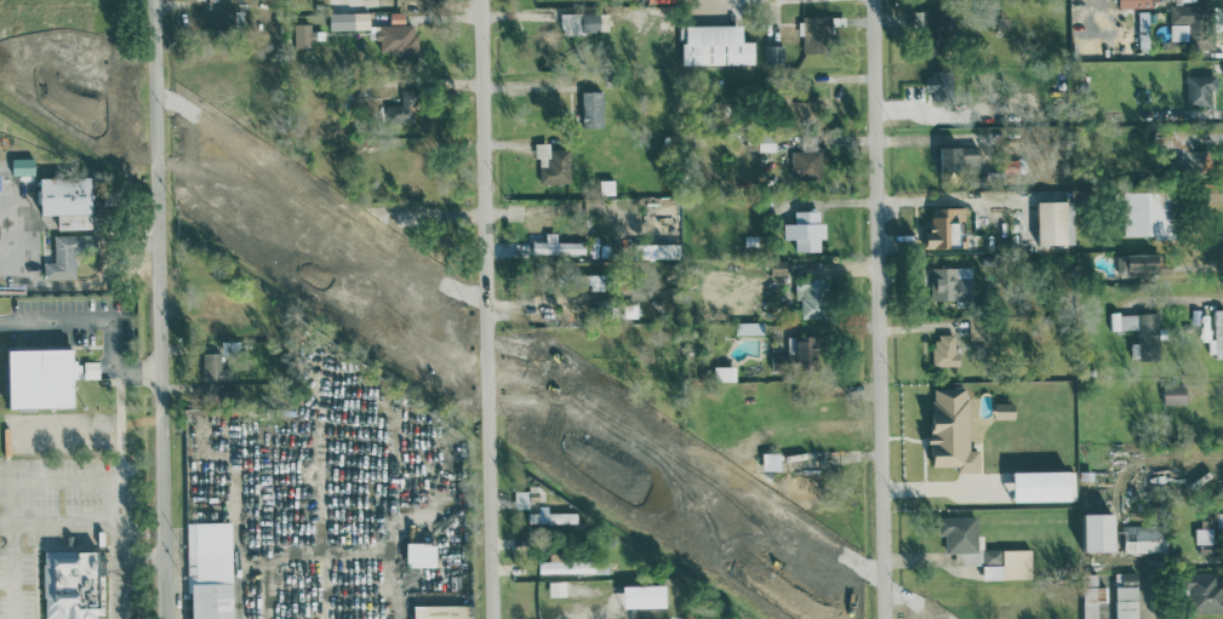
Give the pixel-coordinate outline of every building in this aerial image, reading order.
[(1172,39),(1190,39),(1190,48),(1215,47),(1213,3),(1171,5),(1172,39)] [(945,9),(910,8),(910,27),(944,28),(945,9)] [(1149,38),(1148,10),(1140,10),(1140,39),(1149,38)] [(405,11),(391,12),(391,24),(378,24),(378,52),(419,52),(418,33),(414,33),(414,24),(405,24),(405,11)] [(330,28),(370,28),(370,12),(330,12),(330,28)] [(581,12),(562,12),(562,34),(580,34),(581,12)] [(582,31),(600,31),(600,13),(583,12),(582,31)] [(805,52),(833,52),(832,15),(804,15),(805,52)] [(315,46),(314,22),(294,22),(295,46),(315,46)] [(561,53),(560,22),(537,23),(538,54),(561,53)] [(755,40),(744,40),(743,23),(684,25),(685,64),(755,63),(755,40)] [(765,62),(784,63),(784,45),(766,44),(765,62)] [(952,68),(928,69),(929,90),(932,90),(932,100),(953,99),(952,68)] [(1218,74),(1187,74),(1187,105),(1211,105),(1211,88),(1217,88),(1218,74)] [(386,104),(387,123),(420,121),(419,88),(402,88),(403,103),(386,104)] [(603,90),(582,90),(583,126),(604,126),(603,90)] [(805,113),(805,101),(785,100),(785,112),(805,113)] [(776,150),(776,130),(759,130),(759,150),(776,150)] [(550,149),(550,142),(535,142),(535,156),(539,156),(540,182),(571,181),(570,148),(550,149)] [(941,170),(980,169),(980,145),(940,146),(941,170)] [(792,178),(822,178),(822,150),(792,150),(792,178)] [(35,174),(35,157),(12,157),(13,174),(35,174)] [(42,213),(58,213),(58,229),(92,228),(90,176),(41,177),(42,213)] [(1124,235),(1157,234),(1157,239),(1175,239),(1173,190),(1123,191),(1124,235)] [(1040,243),(1076,242),(1075,199),(1039,200),(1040,243)] [(931,207),(932,232),(924,232),(924,247),(961,246),(960,220),(965,220),(965,206),(931,207)] [(821,250),(821,238),(827,238),(826,221),(820,221),(820,209),(795,210),(795,222),(784,222),(784,238),(795,238),(796,251),(821,250)] [(379,224),(379,250),(391,250),(391,235),(419,235),(419,213),(388,212),(388,224),(379,224)] [(585,254),(586,241),(558,241),(558,231),(546,231),(546,240),(533,240),(532,252),(585,254)] [(44,279),(76,278),(75,250),(96,250),(95,233),(54,234),(55,261),(44,261),(44,279)] [(1173,272),(1173,259),(1163,259),(1163,252),(1118,253),(1118,273),(1173,272)] [(931,298),(972,299),(973,267),(931,266),(931,298)] [(801,317),(826,317),(827,277),(796,277),(795,298),(801,298),(801,317)] [(1222,355),(1222,308),(1214,308),(1215,337),(1208,337),(1209,355),(1222,355)] [(1112,329),(1138,328),(1139,344),(1132,344),(1133,358),(1159,357),(1157,311),(1111,313),(1112,329)] [(970,316),(970,339),(985,339),(985,316),(970,316)] [(765,321),(736,321),(736,333),(765,333),(765,321)] [(959,334),(935,333),(934,364),(958,365),(959,334)] [(797,336),(796,359),(816,360),(818,336),(797,336)] [(10,407),(76,406),(74,347),(8,349),(10,407)] [(232,379),(232,367),(222,367),(222,352),(203,352),(203,379),(232,379)] [(100,377),(100,360),(84,360),(84,377),(100,377)] [(736,365),(714,366),(714,380),(737,380),(736,365)] [(1187,404),(1187,383),(1164,383),(1164,404),(1187,404)] [(970,449),(969,386),(932,387),(932,465),(958,465),(959,471),(981,471),(981,449),(970,449)] [(996,418),(1016,418),(1016,401),(996,402),(996,418)] [(758,458),(728,458),(729,488),(775,487),(775,469),(758,469),(758,458)] [(1074,469),(1015,471),(1016,500),(1074,499),(1074,469)] [(778,487),(778,502),(811,501),(811,474),(783,475),(783,487),(778,487)] [(515,490),(515,507),(530,507),(530,500),(538,500),(538,485),(529,485),(529,490),(515,490)] [(1196,543),(1201,544),(1200,554),(1215,555),(1216,526),(1222,527),(1222,511),(1202,510),(1202,527),(1196,527),(1196,543)] [(578,512),(544,511),(544,512),(529,511),(529,522),(578,523),(578,512)] [(1086,513),(1087,551),(1118,551),(1117,512),(1086,513)] [(983,564),(983,545),(978,546),(978,515),(938,515),(938,534),(946,534),(946,552),(955,552),(955,564),(983,564)] [(232,521),(189,522),(191,618),(234,618),(232,521)] [(1166,552),(1166,525),(1125,524),(1125,551),(1166,552)] [(436,566),(436,542),(407,542),(407,565),(436,566)] [(1032,548),(984,548),(984,579),(1033,578),(1032,548)] [(79,618),(97,618),(97,614),(102,614),(101,550),(44,550),(45,618),(79,618)] [(539,560),(539,573),(595,571),(595,554),(550,555),(550,560),(539,560)] [(1139,571),(1117,572),(1118,618),(1140,618),(1139,571)] [(1217,585),(1217,573),(1189,572),(1188,611),(1222,611),(1222,585),(1217,585)] [(1099,601),(1108,601),(1108,586),(1098,586),(1098,574),(1084,574),(1085,618),(1099,618),(1099,601)] [(550,596),(584,594),(583,580),(549,581),(550,596)] [(667,606),(667,583),(624,585),(625,607),(667,606)] [(414,618),(472,618),(472,603),(414,605),(414,618)]
